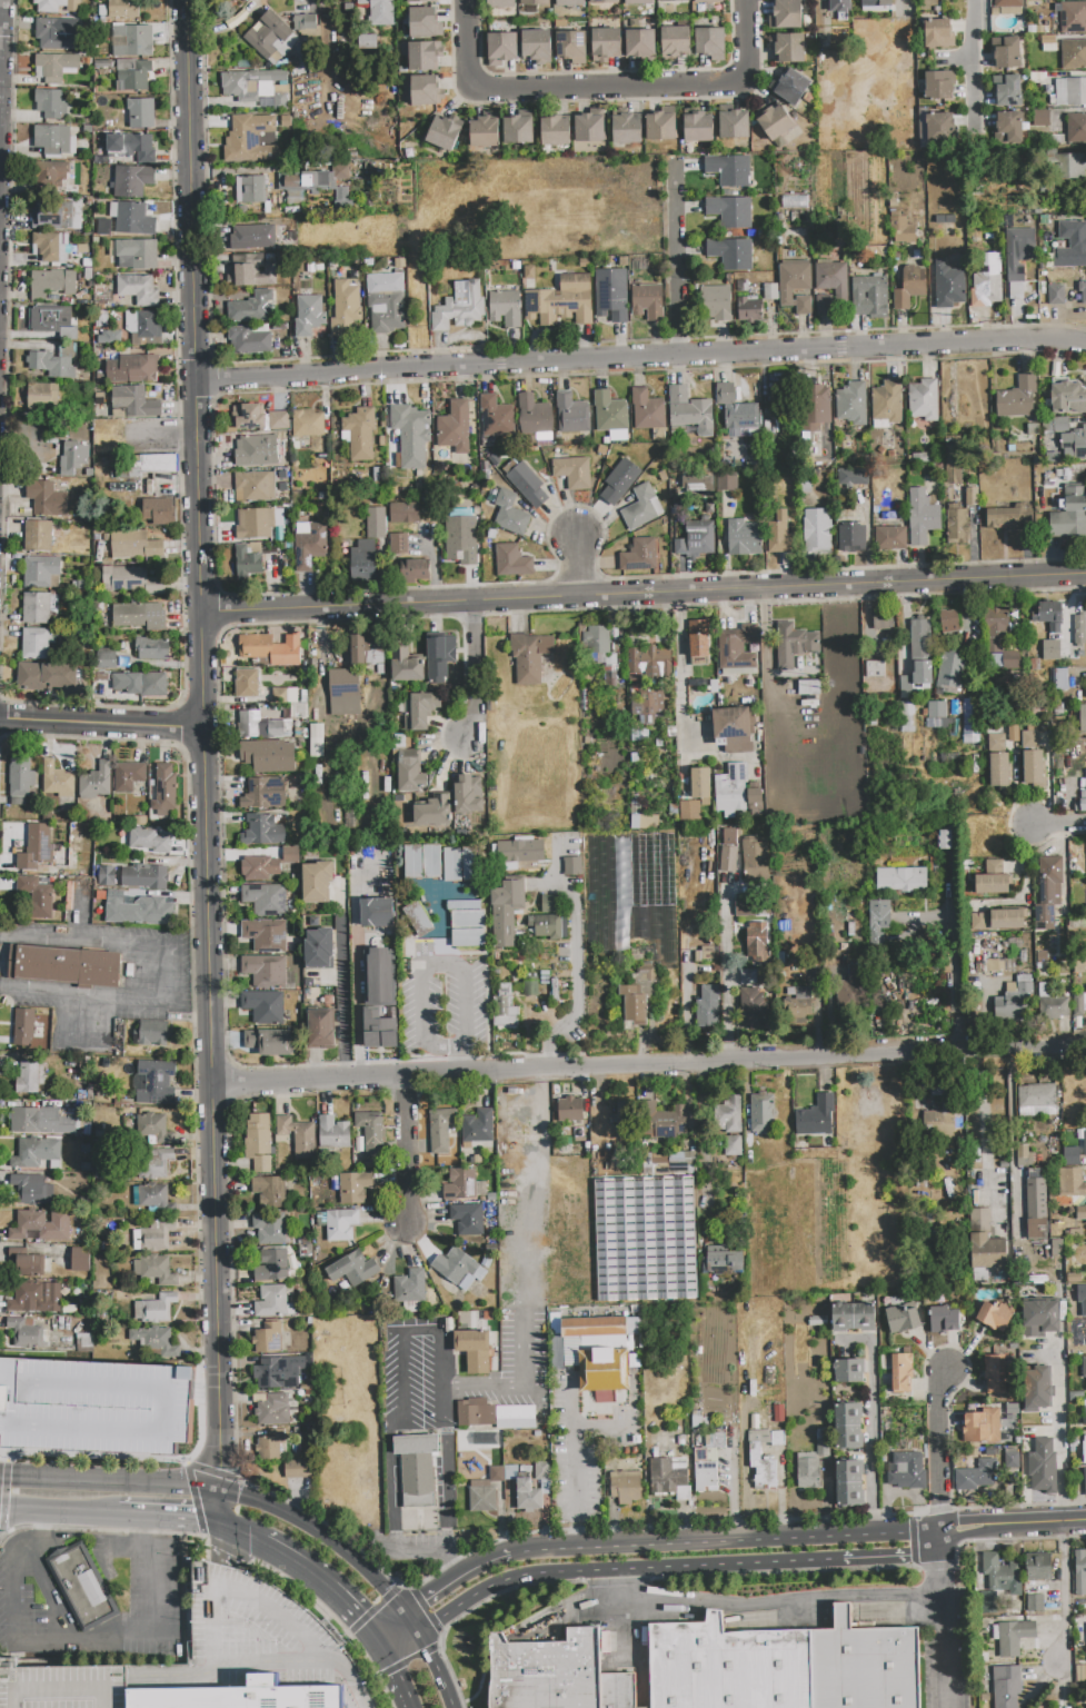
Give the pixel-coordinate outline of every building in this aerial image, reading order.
[(33,4),(34,0),(67,0),(67,6),(59,6),(59,13),(37,13),(37,4),(33,4)] [(67,6),(67,0),(80,0),(80,13),(67,13),(67,6)] [(109,18),(109,0),(139,0),(139,18),(109,18)] [(356,2),(356,0),(394,0),(395,26),(370,27),(370,13),(371,13),(371,9),(370,9),(370,2),(356,2)] [(487,9),(487,0),(515,0),(516,9),(487,9)] [(775,7),(775,0),(801,0),(801,29),(768,29),(768,14),(774,14),(774,7),(775,7)] [(829,13),(829,0),(851,0),(851,13),(829,13)] [(861,10),(861,0),(890,0),(890,10),(861,10)] [(1021,0),(992,0),(992,7),(1000,7),(999,13),(1021,14),(1021,0)] [(1060,2),(1085,1),(1085,33),(1060,33),(1060,2)] [(270,8),(300,39),(282,57),(271,67),(241,37),(251,27),(257,32),(261,27),(257,21),(270,8)] [(409,8),(436,8),(436,14),(438,14),(438,22),(442,22),(442,37),(410,37),(409,8)] [(293,16),(316,14),(316,31),(295,31),(293,16)] [(36,19),(77,20),(77,50),(40,49),(40,39),(36,39),(36,19)] [(925,21),(950,20),(950,26),(952,26),(952,33),(955,33),(955,40),(956,40),(956,48),(925,48),(925,21)] [(112,27),(153,27),(153,57),(112,57),(112,27)] [(662,27),(690,27),(691,57),(671,57),(671,54),(662,54),(662,27)] [(695,29),(726,28),(726,57),(704,57),(704,53),(695,54),(695,29)] [(592,29),(620,29),(620,58),(601,58),(601,56),(592,56),(592,29)] [(626,30),(655,30),(655,60),(642,60),(642,58),(626,58),(626,30)] [(522,31),(550,31),(550,60),(529,61),(529,60),(522,60),(522,31)] [(556,32),(586,32),(587,64),(572,64),(572,59),(564,59),(564,58),(556,58),(556,32)] [(487,33),(518,33),(518,59),(510,59),(510,61),(502,61),(502,67),(488,67),(487,33)] [(776,34),(804,34),(804,63),(778,63),(778,56),(775,56),(774,42),(777,42),(776,34)] [(1005,38),(1018,37),(1019,56),(1020,56),(1020,69),(995,69),(995,60),(994,60),(994,52),(995,52),(995,47),(1005,47),(1005,38)] [(1063,41),(1085,40),(1085,70),(1063,70),(1063,41)] [(408,42),(444,42),(444,57),(438,57),(438,71),(409,72),(408,42)] [(36,54),(82,56),(82,75),(59,75),(58,85),(44,85),(44,78),(34,78),(36,54)] [(117,59),(151,59),(151,71),(149,71),(149,90),(117,90),(117,81),(118,81),(118,71),(117,71),(117,59)] [(790,68),(811,82),(795,107),(774,92),(780,82),(778,81),(785,72),(786,73),(790,68)] [(221,73),(249,72),(249,71),(286,70),(287,81),(272,81),(272,85),(288,85),(288,110),(273,110),(273,96),(259,96),(259,102),(238,103),(238,97),(222,97),(222,88),(221,88),(221,73)] [(925,71),(955,71),(956,100),(925,100),(925,90),(926,90),(925,71)] [(412,76),(439,76),(439,90),(445,90),(445,99),(440,99),(440,106),(421,106),(421,107),(412,107),(412,76)] [(1020,76),(1020,90),(1023,90),(1023,105),(1020,105),(1020,106),(997,107),(997,86),(1005,85),(1005,76),(1020,76)] [(1066,78),(1085,78),(1085,106),(1056,107),(1056,79),(1066,79),(1066,78)] [(36,89),(70,91),(69,121),(43,120),(43,112),(37,112),(37,102),(34,102),(36,89)] [(153,99),(155,128),(129,128),(129,110),(127,110),(127,100),(153,99)] [(756,121),(767,113),(765,111),(771,107),(774,109),(780,105),(795,125),(771,141),(756,121)] [(1049,128),(1033,127),(1033,109),(1049,110),(1049,128)] [(719,113),(731,112),(731,110),(741,110),(743,112),(746,112),(746,110),(749,110),(749,138),(719,139),(719,113)] [(685,115),(695,115),(695,112),(705,111),(705,116),(713,116),(714,141),(684,141),(684,132),(685,132),(685,130),(683,130),(683,126),(685,126),(685,115)] [(647,115),(656,115),(656,112),(665,112),(665,113),(676,113),(676,140),(647,140),(647,115)] [(952,112),(925,113),(926,142),(953,141),(952,112)] [(998,112),(1022,112),(1022,113),(1024,113),(1024,125),(1023,125),(1023,142),(1002,142),(1002,132),(998,132),(998,112)] [(612,117),(621,117),(621,113),(634,113),(634,118),(642,117),(642,145),(612,145),(612,117)] [(1067,113),(1085,113),(1085,144),(1067,145),(1067,113)] [(435,117),(444,121),(445,117),(450,119),(452,115),(460,118),(459,119),(465,122),(450,152),(425,140),(435,117)] [(575,117),(582,116),(582,115),(592,115),(592,116),(607,116),(607,142),(575,143),(575,117)] [(232,116),(252,116),(252,117),(277,116),(278,132),(259,132),(260,147),(278,146),(278,161),(225,162),(223,146),(226,146),(226,137),(229,137),(229,132),(233,132),(232,116)] [(504,118),(512,118),(512,116),(521,116),(521,118),(534,118),(534,145),(504,145),(504,118)] [(541,118),(551,118),(550,116),(561,116),(561,119),(570,119),(570,146),(541,147),(541,118)] [(470,121),(478,121),(478,117),(490,117),(490,119),(499,119),(499,148),(470,148),(470,121)] [(34,126),(71,127),(71,137),(76,137),(76,156),(43,156),(44,148),(33,148),(34,126)] [(107,136),(156,135),(156,163),(132,163),(132,157),(122,157),(122,152),(107,152),(107,136)] [(1085,153),(1085,156),(1085,172),(1085,178),(1055,179),(1054,155),(1085,153)] [(704,157),(749,156),(749,186),(719,186),(719,173),(704,173),(704,157)] [(43,162),(66,162),(64,186),(73,186),(73,196),(62,195),(63,188),(42,187),(43,162)] [(331,165),(349,165),(349,180),(331,180),(331,165)] [(116,167),(157,169),(156,185),(143,185),(143,199),(114,198),(116,167)] [(280,188),(280,176),(302,176),(302,172),(329,171),(329,187),(302,187),(300,187),(280,188)] [(241,177),(265,177),(266,202),(237,203),(236,178),(241,178),(241,177)] [(286,191),(306,191),(306,206),(287,206),(286,191)] [(706,198),(751,198),(751,229),(721,229),(720,215),(706,215),(706,198)] [(32,199),(59,200),(59,208),(63,208),(63,227),(40,226),(40,228),(32,228),(32,199)] [(110,202),(118,203),(118,202),(146,202),(146,217),(156,218),(156,235),(116,234),(117,218),(110,218),(110,202)] [(889,217),(906,217),(907,227),(915,227),(916,244),(890,245),(889,217)] [(98,219),(111,219),(111,236),(98,236),(98,219)] [(1058,222),(1085,222),(1085,251),(1069,251),(1069,239),(1058,239),(1058,222)] [(233,226),(275,225),(275,249),(230,250),(230,235),(233,235),(233,226)] [(1005,229),(1036,229),(1036,260),(1018,260),(1018,265),(1024,265),(1024,282),(1006,282),(1005,229)] [(32,234),(69,235),(69,246),(66,246),(64,255),(68,255),(68,262),(42,262),(42,256),(39,256),(39,248),(36,248),(36,245),(32,245),(32,234)] [(706,240),(751,239),(751,270),(721,271),(721,269),(720,269),(720,262),(721,262),(721,257),(706,257),(706,240)] [(116,240),(157,240),(157,269),(132,270),(132,269),(119,269),(119,257),(117,257),(116,240)] [(235,255),(268,255),(268,267),(259,268),(259,271),(268,271),(268,286),(227,287),(227,275),(230,275),(230,271),(235,271),(235,255)] [(935,259),(945,259),(945,266),(949,266),(949,269),(965,268),(966,302),(953,304),(953,309),(937,309),(935,259)] [(979,260),(996,260),(997,268),(1002,268),(1002,302),(990,302),(990,307),(977,307),(977,292),(973,292),(973,275),(976,275),(976,269),(980,269),(979,260)] [(779,265),(781,265),(781,261),(810,261),(811,290),(793,290),(793,301),(796,301),(796,297),(811,297),(813,316),(796,316),(796,307),(780,307),(779,265)] [(815,264),(847,262),(848,315),(817,315),(816,295),(835,295),(835,289),(816,290),(815,264)] [(905,266),(914,266),(914,267),(918,266),(918,269),(926,269),(926,296),(908,297),(909,310),(894,310),(893,290),(903,290),(901,270),(905,266)] [(595,270),(626,269),(627,324),(611,324),(611,311),(607,311),(607,317),(596,317),(595,270)] [(31,271),(51,272),(51,270),(78,270),(78,295),(58,294),(58,291),(46,291),(46,301),(31,301),(31,271)] [(524,288),(555,288),(555,297),(560,297),(560,275),(591,274),(592,325),(575,326),(575,312),(572,314),(572,318),(561,318),(561,315),(557,315),(557,326),(525,326),(524,288)] [(367,276),(403,275),(405,329),(395,329),(395,331),(390,331),(390,334),(371,334),(370,308),(367,308),(367,276)] [(117,276),(152,276),(152,307),(136,307),(136,296),(117,296),(117,276)] [(851,278),(886,277),(888,318),(869,319),(869,315),(854,316),(851,278)] [(335,280),(360,279),(360,307),(363,307),(363,320),(353,321),(353,337),(330,337),(330,318),(336,318),(335,280)] [(454,281),(468,281),(468,279),(480,279),(481,297),(485,297),(486,326),(455,327),(455,319),(449,319),(449,331),(431,331),(431,314),(435,314),(435,307),(445,307),(445,298),(454,298),(454,281)] [(736,280),(749,280),(749,285),(761,285),(761,291),(737,291),(736,280)] [(764,284),(778,284),(779,300),(765,300),(764,284)] [(631,285),(664,285),(665,321),(647,321),(646,310),(642,310),(642,316),(631,316),(631,285)] [(701,286),(730,286),(730,316),(733,316),(733,321),(715,321),(715,318),(701,319),(701,286)] [(1048,286),(1064,286),(1064,305),(1049,306),(1048,286)] [(227,302),(248,301),(248,298),(255,298),(255,290),(273,289),(273,300),(268,300),(268,322),(228,322),(227,302)] [(489,292),(520,291),(521,328),(505,329),(504,317),(500,317),(500,321),(490,322),(489,292)] [(297,296),(321,296),(322,311),(329,311),(329,325),(321,325),(321,328),(312,328),(312,337),(295,338),(295,319),(298,319),(297,296)] [(737,297),(747,297),(747,301),(758,300),(758,301),(763,301),(764,317),(738,318),(737,297)] [(77,340),(59,339),(59,332),(29,332),(29,308),(33,309),(33,306),(71,307),(71,327),(77,327),(77,340)] [(96,327),(96,310),(109,311),(109,328),(96,327)] [(124,312),(159,311),(159,337),(138,338),(138,334),(124,334),(124,312)] [(228,327),(251,327),(251,332),(272,332),(272,354),(235,355),(235,346),(230,346),(230,340),(228,340),(228,327)] [(102,331),(121,331),(121,345),(97,344),(98,336),(102,336),(102,331)] [(74,379),(48,378),(48,370),(29,370),(29,364),(26,363),(26,357),(29,357),(29,351),(53,352),(53,357),(76,358),(74,379)] [(159,355),(159,373),(157,373),(157,381),(97,384),(96,371),(106,370),(106,359),(107,359),(107,354),(120,354),(120,356),(159,355)] [(1037,374),(1037,393),(1033,393),(1034,416),(997,417),(996,391),(1012,391),(1012,388),(1017,388),(1017,375),(1037,374)] [(1083,386),(1085,387),(1085,414),(1076,411),(1076,410),(1069,411),(1059,413),(1059,414),(1053,414),(1053,406),(1052,406),(1050,391),(1052,390),(1052,378),(1068,377),(1069,381),(1079,380),(1079,383),(1083,383),(1083,386)] [(937,379),(938,420),(925,421),(925,417),(909,417),(908,385),(920,384),(920,379),(937,379)] [(900,380),(901,428),(873,429),(871,389),(880,389),(880,387),(884,387),(884,380),(900,380)] [(865,381),(867,429),(850,429),(850,420),(836,420),(835,389),(847,389),(847,383),(865,381)] [(716,384),(734,383),(735,405),(758,404),(759,429),(725,430),(724,405),(717,406),(716,384)] [(29,384),(59,384),(58,405),(28,405),(29,384)] [(669,386),(687,385),(688,404),(690,404),(690,400),(711,399),(714,438),(698,438),(698,425),(686,426),(686,429),(671,429),(669,386)] [(829,387),(830,423),(820,423),(820,431),(800,431),(799,388),(808,388),(808,386),(824,385),(824,387),(829,387)] [(160,417),(126,418),(126,409),(112,409),(111,387),(145,386),(145,400),(160,400),(160,417)] [(632,388),(647,387),(647,399),(664,399),(665,428),(635,429),(634,405),(632,405),(632,388)] [(594,390),(609,390),(609,401),(626,400),(627,430),(597,431),(596,407),(595,407),(594,390)] [(556,391),(571,391),(571,403),(588,401),(589,431),(558,433),(558,425),(559,425),(559,409),(557,409),(556,391)] [(527,393),(534,394),(534,405),(552,404),(554,433),(520,434),(518,394),(527,393)] [(480,395),(496,394),(496,406),(515,405),(516,437),(484,438),(482,413),(481,413),(480,395)] [(469,400),(469,454),(450,454),(450,460),(437,460),(437,417),(449,417),(449,400),(469,400)] [(242,405),(260,404),(260,415),(265,415),(266,428),(253,428),(253,429),(233,430),(233,421),(236,421),(236,417),(242,417),(242,405)] [(390,406),(411,405),(411,408),(417,408),(418,411),(430,411),(431,443),(425,443),(426,469),(395,469),(395,453),(400,453),(400,429),(391,429),(390,406)] [(357,408),(373,408),(373,460),(349,460),(349,431),(341,431),(341,418),(348,418),(348,415),(357,415),(357,408)] [(292,410),(315,409),(315,414),(323,414),(325,435),(293,436),(292,410)] [(268,413),(290,411),(290,428),(269,429),(268,413)] [(1069,431),(1048,431),(1048,418),(1068,418),(1069,431)] [(1083,425),(1085,425),(1085,459),(1067,460),(1067,449),(1060,449),(1060,434),(1069,434),(1069,431),(1073,431),(1073,429),(1083,429),(1083,425)] [(236,467),(235,450),(237,450),(236,440),(240,440),(240,437),(278,435),(279,465),(236,467)] [(946,436),(962,436),(963,484),(946,484),(946,436)] [(59,476),(61,456),(63,456),(64,441),(79,443),(79,445),(88,445),(87,465),(80,465),(79,469),(73,469),(73,477),(59,476)] [(175,455),(176,473),(136,474),(136,469),(133,469),(133,456),(175,455)] [(624,457),(642,471),(615,508),(599,496),(608,485),(605,481),(624,457)] [(552,459),(588,458),(589,489),(568,490),(567,477),(554,477),(552,459)] [(506,476),(524,459),(545,484),(540,487),(550,497),(537,509),(506,476)] [(838,468),(867,469),(867,485),(853,485),(853,490),(838,490),(838,468)] [(1072,469),(1072,480),(1063,480),(1063,477),(1057,477),(1057,470),(1062,470),(1062,469),(1072,469)] [(236,473),(275,471),(276,502),(243,503),(242,490),(236,490),(236,473)] [(717,471),(745,471),(745,487),(737,487),(737,491),(717,491),(717,471)] [(33,515),(34,499),(27,499),(28,480),(53,483),(53,493),(69,494),(68,517),(33,515)] [(632,489),(649,480),(658,497),(649,502),(657,517),(629,530),(619,512),(638,502),(632,489)] [(1064,487),(1085,487),(1085,538),(1049,538),(1048,513),(1064,513),(1064,487)] [(500,488),(517,494),(512,508),(531,515),(524,537),(492,526),(500,507),(495,505),(500,488)] [(909,488),(925,488),(925,498),(923,498),(923,506),(941,506),(941,530),(927,530),(927,546),(910,546),(909,488)] [(171,499),(171,508),(176,507),(176,526),(152,526),(152,519),(142,519),(142,499),(171,499)] [(390,503),(419,503),(419,523),(390,523),(390,503)] [(947,504),(960,504),(960,509),(968,509),(968,560),(947,562),(947,504)] [(275,508),(276,527),(271,528),(271,539),(236,540),(236,526),(238,526),(238,509),(275,508)] [(367,508),(387,508),(387,538),(367,538),(367,508)] [(987,509),(1027,508),(1027,528),(1010,529),(1010,525),(987,525),(987,509)] [(446,517),(449,517),(449,510),(472,509),(474,516),(477,516),(478,559),(447,560),(446,517)] [(776,509),(786,509),(787,553),(769,553),(768,522),(776,522),(776,509)] [(805,509),(829,509),(829,520),(833,520),(833,543),(829,543),(829,553),(806,553),(806,542),(805,542),(805,509)] [(728,556),(728,530),(746,530),(746,527),(735,528),(735,516),(746,516),(746,514),(747,514),(747,513),(760,512),(761,555),(728,556)] [(675,555),(675,540),(687,539),(687,533),(686,533),(686,522),(701,522),(701,516),(709,516),(709,520),(713,520),(714,554),(675,555)] [(26,522),(52,522),(52,528),(62,528),(62,544),(51,544),(51,554),(24,553),(26,522)] [(327,524),(327,555),(326,555),(326,558),(311,558),(311,572),(296,573),(296,533),(296,524),(327,524)] [(838,526),(864,526),(864,553),(838,553),(838,526)] [(875,527),(905,527),(905,549),(875,550),(875,527)] [(111,532),(147,530),(147,540),(163,540),(163,558),(112,559),(111,532)] [(390,557),(390,534),(408,534),(408,556),(390,557)] [(655,568),(615,570),(614,554),(630,553),(629,548),(632,548),(632,538),(654,537),(655,568)] [(351,548),(358,548),(358,539),(376,540),(375,588),(350,588),(351,548)] [(496,545),(518,544),(519,553),(524,553),(524,557),(534,557),(535,568),(534,568),(534,574),(497,576),(496,545)] [(236,545),(248,545),(248,554),(262,554),(262,574),(247,574),(247,580),(237,580),(236,545)] [(23,556),(61,557),(60,576),(51,576),(50,588),(22,587),(23,556)] [(429,579),(416,580),(416,584),(400,585),(399,570),(407,570),(407,560),(428,559),(429,579)] [(102,569),(148,568),(148,577),(159,577),(160,595),(132,595),(131,590),(103,590),(102,569)] [(23,593),(50,593),(50,623),(23,623),(23,593)] [(1038,623),(1037,603),(1060,603),(1062,622),(1038,623)] [(112,604),(148,604),(148,613),(163,613),(165,629),(146,629),(146,626),(112,627),(112,604)] [(986,606),(1007,605),(1009,653),(987,653),(986,606)] [(873,630),(873,610),(895,609),(896,629),(873,630)] [(941,627),(939,613),(957,610),(958,625),(941,627)] [(1075,616),(1075,642),(1085,640),(1085,616),(1075,616)] [(688,622),(708,620),(709,656),(689,657),(688,622)] [(909,620),(930,620),(931,675),(911,675),(909,620)] [(777,622),(794,622),(794,630),(805,630),(805,634),(818,633),(819,654),(793,655),(794,671),(778,671),(777,622)] [(1049,624),(1059,624),(1059,634),(1049,634),(1049,624)] [(719,630),(739,629),(739,625),(757,625),(758,643),(743,644),(743,653),(758,652),(758,668),(720,669),(719,630)] [(588,627),(609,626),(610,653),(582,654),(581,633),(588,632),(588,627)] [(22,628),(48,628),(48,658),(22,658),(22,628)] [(239,635),(272,635),(273,658),(239,658),(239,635)] [(350,635),(363,635),(363,645),(383,645),(383,663),(351,664),(350,635)] [(509,635),(528,635),(528,636),(554,635),(554,654),(539,654),(540,685),(517,686),(516,658),(512,658),(512,652),(509,652),(509,635)] [(455,662),(454,636),(426,637),(427,683),(445,683),(445,662),(455,662)] [(131,637),(169,638),(168,661),(137,659),(137,652),(131,652),(131,637)] [(1059,640),(1041,640),(1042,660),(1059,659),(1059,640)] [(627,649),(647,649),(647,645),(656,645),(656,648),(671,647),(672,678),(644,679),(644,688),(651,688),(651,692),(672,692),(674,718),(655,719),(656,725),(639,725),(638,716),(631,716),(631,702),(640,702),(639,693),(638,693),(638,681),(628,681),(627,649)] [(391,646),(408,646),(409,658),(422,657),(424,681),(392,682),(391,646)] [(936,687),(944,652),(948,653),(949,648),(968,652),(960,689),(957,688),(956,695),(941,692),(943,688),(936,687)] [(97,653),(116,652),(116,668),(98,668),(97,653)] [(1003,654),(1003,667),(990,667),(990,654),(1003,654)] [(1048,671),(1032,671),(1032,658),(1047,658),(1048,671)] [(911,684),(931,683),(930,660),(912,660),(912,676),(899,676),(900,693),(911,693),(911,684)] [(866,677),(865,662),(884,661),(884,677),(866,677)] [(18,662),(76,663),(74,692),(18,691),(18,662)] [(1052,669),(1067,668),(1068,691),(1053,691),(1052,669)] [(236,671),(259,669),(259,697),(236,698),(236,693),(235,693),(233,679),(236,679),(236,671)] [(328,671),(358,669),(359,694),(329,695),(328,671)] [(112,675),(166,673),(167,697),(140,698),(140,695),(127,695),(126,691),(112,691),(112,675)] [(799,681),(799,694),(821,694),(820,679),(799,681)] [(106,684),(103,696),(97,695),(99,683),(106,684)] [(297,702),(279,703),(278,688),(297,688),(297,702)] [(410,695),(441,694),(441,707),(430,708),(430,715),(427,715),(427,731),(406,732),(405,699),(410,699),(410,695)] [(330,697),(360,696),(360,714),(330,715),(330,697)] [(963,698),(979,698),(979,745),(964,745),(963,698)] [(913,732),(914,701),(901,701),(900,731),(913,732)] [(928,702),(946,702),(946,718),(952,718),(952,725),(948,725),(948,728),(926,728),(926,718),(928,718),(928,716),(921,716),(921,709),(928,709),(928,702)] [(293,704),(306,704),(307,718),(293,718),(293,704)] [(1053,715),(1053,705),(1064,704),(1064,714),(1053,715)] [(711,709),(748,707),(751,753),(725,754),(724,744),(727,744),(727,738),(714,738),(711,709)] [(239,711),(260,711),(261,721),(282,721),(283,737),(238,738),(238,723),(239,723),(239,711)] [(309,724),(322,724),(323,756),(310,757),(309,724)] [(1017,724),(1007,724),(1007,741),(1017,741),(1017,724)] [(295,728),(308,728),(307,739),(293,739),(295,728)] [(1022,732),(1038,732),(1038,748),(1022,749),(1022,732)] [(988,734),(1004,734),(1004,752),(988,752),(988,734)] [(240,742),(285,741),(285,743),(295,742),(296,772),(252,774),(252,764),(245,764),(245,761),(240,761),(240,742)] [(1023,751),(1042,751),(1043,784),(1024,784),(1023,751)] [(989,754),(1008,753),(1008,764),(1010,764),(1012,786),(990,787),(989,754)] [(11,754),(31,754),(31,772),(36,772),(36,793),(9,792),(9,765),(11,765),(11,754)] [(398,757),(419,757),(419,774),(427,773),(428,787),(419,787),(420,792),(399,792),(398,757)] [(43,758),(53,758),(53,773),(72,773),(72,793),(43,793),(43,758)] [(81,772),(98,772),(98,761),(110,761),(110,797),(81,796),(81,772)] [(116,763),(146,763),(146,782),(136,782),(136,792),(116,792),(116,763)] [(715,782),(728,782),(727,764),(746,763),(747,811),(716,812),(715,782)] [(157,764),(172,764),(172,774),(177,774),(176,815),(156,815),(157,764)] [(691,768),(708,767),(709,805),(701,806),(701,798),(693,798),(691,768)] [(1085,791),(1079,791),(1079,802),(1073,802),(1073,810),(1085,810),(1085,769),(1084,769),(1085,791)] [(454,783),(458,783),(458,775),(471,775),(471,777),(482,777),(484,812),(455,813),(454,783)] [(248,778),(285,777),(286,807),(239,808),(238,797),(243,797),(243,794),(248,794),(248,778)] [(748,790),(763,790),(763,808),(748,810),(748,790)] [(412,806),(427,805),(427,798),(432,798),(432,794),(450,793),(451,824),(414,825),(412,806)] [(680,802),(699,801),(700,822),(681,823),(680,802)] [(246,814),(286,813),(286,816),(276,816),(277,824),(286,824),(287,844),(240,845),(240,833),(245,833),(245,831),(248,831),(248,824),(246,824),(246,814)] [(631,827),(632,814),(657,815),(656,828),(631,827)] [(132,816),(146,817),(146,825),(132,825),(132,816)] [(27,824),(52,824),(52,864),(39,864),(38,871),(13,871),(13,853),(27,853),(27,824)] [(938,826),(953,826),(953,848),(938,850),(938,826)] [(129,828),(158,830),(158,835),(170,836),(170,853),(152,853),(152,850),(129,850),(129,828)] [(724,830),(740,830),(740,836),(736,836),(737,847),(734,873),(719,871),(721,846),(724,846),(724,830)] [(586,837),(674,835),(676,904),(588,907),(586,837)] [(743,838),(756,837),(756,841),(767,840),(768,871),(744,872),(743,838)] [(497,842),(545,841),(545,861),(497,862),(497,842)] [(241,856),(271,856),(271,860),(282,860),(282,847),(299,846),(299,870),(280,870),(280,875),(269,875),(269,880),(245,881),(245,875),(241,875),(241,856)] [(402,847),(420,846),(421,880),(403,880),(402,847)] [(439,846),(424,847),(426,881),(440,881),(439,846)] [(465,850),(465,881),(480,881),(479,850),(465,850)] [(444,852),(460,851),(461,884),(444,884),(444,852)] [(564,858),(580,857),(581,874),(565,875),(564,858)] [(1063,857),(1063,885),(1060,885),(1060,906),(1055,906),(1055,929),(1035,930),(1035,904),(1040,904),(1039,857),(1063,857)] [(975,875),(985,875),(985,860),(1003,860),(1003,874),(1013,874),(1013,886),(1009,886),(1009,894),(975,894),(975,875)] [(302,865),(316,864),(316,862),(332,861),(333,882),(328,883),(328,901),(305,902),(302,865)] [(122,867),(131,867),(132,864),(168,865),(168,875),(169,875),(169,883),(167,883),(167,890),(121,887),(122,867)] [(100,866),(113,866),(112,885),(99,884),(100,866)] [(877,868),(927,867),(927,890),(910,890),(910,892),(900,892),(900,890),(877,891),(877,868)] [(17,876),(40,876),(39,885),(52,885),(51,920),(31,920),(31,895),(17,895),(17,876)] [(490,890),(501,890),(501,881),(506,881),(506,877),(524,876),(525,908),(514,910),(515,946),(494,947),(492,906),(490,906),(490,890)] [(241,885),(286,884),(286,916),(253,917),(252,902),(241,903),(241,885)] [(107,891),(123,891),(123,903),(136,904),(136,896),(170,897),(169,925),(106,923),(107,891)] [(541,895),(546,895),(546,896),(561,896),(562,913),(542,914),(541,895)] [(736,897),(770,896),(771,915),(736,916),(736,897)] [(393,925),(361,926),(361,900),(392,898),(393,925)] [(869,901),(890,901),(891,929),(881,929),(881,933),(885,933),(885,944),(870,944),(869,901)] [(400,911),(416,902),(435,932),(419,941),(400,911)] [(454,929),(486,926),(485,902),(452,903),(454,929)] [(990,911),(1002,910),(1002,907),(1027,906),(1027,920),(1024,920),(1024,930),(1004,930),(1004,929),(997,929),(997,930),(994,930),(994,929),(992,929),(990,911)] [(972,913),(987,913),(988,930),(972,930),(972,913)] [(535,916),(561,915),(561,917),(567,916),(567,937),(562,937),(562,941),(549,941),(549,937),(536,937),(535,916)] [(241,921),(285,920),(286,952),(252,953),(252,939),(241,939),(241,921)] [(765,922),(745,922),(746,957),(766,957),(765,922)] [(305,940),(307,940),(307,932),(317,931),(317,929),(332,929),(333,969),(305,969),(305,940)] [(452,950),(451,931),(488,930),(489,950),(452,950)] [(1035,953),(1035,943),(1047,943),(1047,952),(1035,953)] [(11,944),(122,953),(120,986),(92,984),(91,990),(78,989),(78,983),(8,977),(11,944)] [(366,1005),(365,954),(370,954),(370,947),(388,947),(388,950),(395,949),(396,1004),(366,1005)] [(632,961),(631,949),(652,947),(654,959),(632,961)] [(241,956),(283,956),(285,990),(255,990),(255,986),(252,986),(252,974),(241,974),(241,956)] [(982,960),(999,960),(1014,960),(1014,971),(983,972),(982,960)] [(638,974),(638,967),(641,967),(641,963),(651,963),(651,966),(656,966),(656,981),(647,981),(647,974),(638,974)] [(837,1013),(836,982),(848,982),(848,965),(870,964),(871,997),(850,999),(850,1012),(837,1013)] [(741,984),(740,971),(757,971),(757,984),(741,984)] [(1029,1022),(994,1023),(994,997),(1004,996),(1004,993),(1006,993),(1005,983),(1016,982),(1016,975),(1032,975),(1032,983),(1033,983),(1034,995),(1028,995),(1029,1022)] [(536,981),(522,981),(522,995),(537,995),(536,981)] [(1038,983),(1049,983),(1049,997),(1038,997),(1038,983)] [(495,1025),(494,985),(511,984),(512,1007),(519,1007),(519,1024),(495,1025)] [(619,986),(642,986),(642,994),(647,994),(647,1027),(624,1026),(624,996),(618,996),(619,986)] [(718,986),(719,1025),(701,1025),(700,1017),(698,1017),(697,1000),(703,1000),(701,986),(718,986)] [(740,989),(764,987),(764,1000),(755,1001),(755,1012),(764,1012),(765,1029),(741,1030),(740,989)] [(240,992),(283,992),(283,1023),(252,1023),(252,1009),(241,1009),(240,992)] [(787,999),(794,999),(794,994),(810,994),(811,1015),(806,1015),(806,1023),(788,1024),(787,999)] [(1074,995),(1084,995),(1085,1016),(1074,1016),(1074,995)] [(1069,997),(1069,1020),(1054,1020),(1054,1016),(1050,1016),(1050,1017),(1046,1017),(1046,1015),(1042,1015),(1042,1009),(1039,1009),(1039,997),(1069,997)] [(398,1046),(366,1047),(365,1009),(380,1007),(380,1016),(397,1016),(398,1046)] [(14,1009),(34,1010),(33,1045),(12,1044),(14,1009)] [(308,1009),(331,1009),(331,1047),(308,1047),(308,1009)] [(140,1021),(168,1021),(168,1044),(140,1043),(140,1021)] [(243,1031),(291,1030),(291,1055),(259,1056),(258,1047),(243,1049),(243,1031)] [(175,1061),(173,1105),(138,1103),(139,1060),(175,1061)] [(21,1062),(43,1063),(43,1085),(38,1085),(38,1093),(16,1092),(16,1078),(20,1079),(21,1062)] [(943,1140),(941,1134),(924,1134),(923,1112),(941,1112),(940,1095),(933,1096),(931,1081),(959,1080),(960,1128),(954,1129),(955,1140),(943,1140)] [(1017,1086),(1027,1086),(1027,1085),(1043,1084),(1043,1085),(1057,1085),(1057,1115),(1018,1116),(1017,1086)] [(906,1090),(907,1118),(861,1119),(860,1092),(893,1090),(906,1090)] [(750,1095),(758,1095),(758,1092),(775,1092),(775,1134),(755,1135),(755,1132),(751,1130),(750,1095)] [(795,1112),(803,1111),(803,1110),(810,1110),(810,1106),(817,1106),(817,1094),(833,1093),(834,1111),(833,1111),(834,1116),(831,1116),(831,1134),(824,1134),(824,1133),(818,1133),(818,1136),(808,1136),(808,1134),(796,1135),(795,1112)] [(713,1105),(724,1105),(724,1101),(728,1101),(728,1095),(739,1095),(740,1133),(725,1134),(725,1128),(713,1128),(713,1105)] [(558,1100),(566,1100),(566,1096),(574,1096),(574,1099),(581,1099),(582,1121),(558,1122),(558,1100)] [(644,1101),(656,1101),(656,1112),(674,1111),(674,1105),(686,1104),(686,1136),(676,1136),(676,1139),(650,1140),(650,1136),(644,1136),(644,1101)] [(597,1105),(607,1105),(607,1122),(597,1122),(597,1105)] [(11,1108),(59,1109),(59,1116),(74,1116),(74,1132),(11,1131),(11,1108)] [(462,1115),(475,1115),(475,1119),(477,1119),(477,1109),(492,1108),(494,1149),(462,1149),(462,1115)] [(429,1109),(449,1109),(450,1130),(448,1130),(448,1153),(430,1153),(429,1109)] [(355,1113),(382,1112),(383,1156),(366,1158),(365,1128),(355,1128),(355,1113)] [(249,1114),(270,1113),(271,1173),(253,1173),(253,1159),(245,1160),(245,1138),(247,1138),(246,1130),(247,1130),(247,1124),(249,1124),(249,1114)] [(176,1142),(140,1143),(139,1114),(167,1114),(167,1132),(176,1132),(176,1142)] [(319,1114),(335,1114),(335,1124),(336,1124),(336,1121),(349,1121),(349,1148),(319,1148),(319,1114)] [(276,1116),(291,1116),(291,1123),(316,1123),(316,1160),(295,1160),(295,1132),(288,1132),(288,1135),(276,1135),(276,1116)] [(859,1121),(874,1120),(874,1128),(877,1128),(878,1139),(873,1139),(873,1146),(859,1148),(859,1121)] [(496,1122),(505,1122),(506,1140),(496,1140),(496,1122)] [(19,1139),(30,1139),(30,1136),(38,1136),(38,1139),(61,1140),(60,1161),(40,1161),(40,1165),(39,1165),(39,1169),(10,1168),(10,1158),(18,1158),(19,1139)] [(724,1136),(740,1136),(741,1155),(725,1156),(724,1136)] [(1017,1145),(1028,1145),(1028,1153),(1033,1153),(1034,1165),(1026,1165),(1026,1166),(1017,1166),(1017,1145)] [(1063,1149),(1079,1149),(1079,1164),(1063,1164),(1063,1149)] [(137,1178),(137,1151),(176,1150),(176,1160),(167,1160),(167,1178),(137,1178)] [(669,1152),(697,1152),(697,1159),(685,1160),(685,1166),(669,1166),(669,1152)] [(651,1154),(667,1153),(667,1166),(651,1166),(651,1154)] [(449,1169),(476,1168),(476,1182),(486,1181),(486,1196),(476,1196),(476,1199),(444,1199),(442,1184),(452,1184),(452,1182),(450,1182),(449,1169)] [(1083,1184),(1085,1184),(1085,1196),(1059,1196),(1059,1169),(1083,1168),(1083,1184)] [(1029,1169),(1046,1169),(1047,1242),(1027,1243),(1026,1178),(1029,1178),(1029,1169)] [(339,1174),(372,1173),(372,1188),(365,1188),(365,1190),(368,1190),(368,1204),(340,1204),(339,1174)] [(10,1174),(44,1175),(44,1184),(47,1184),(46,1204),(17,1203),(18,1185),(10,1185),(10,1174)] [(596,1180),(691,1175),(697,1297),(601,1302),(596,1180)] [(252,1179),(285,1179),(285,1208),(259,1208),(259,1195),(262,1195),(262,1193),(252,1193),(252,1179)] [(139,1184),(147,1184),(147,1182),(157,1182),(157,1185),(168,1184),(168,1204),(139,1205),(139,1184)] [(449,1205),(482,1204),(484,1234),(458,1235),(457,1223),(461,1223),(460,1220),(449,1220),(449,1205)] [(1076,1206),(1085,1206),(1085,1225),(1085,1219),(1076,1220),(1076,1206)] [(969,1209),(990,1208),(992,1239),(999,1239),(1000,1267),(987,1268),(988,1280),(973,1281),(973,1268),(970,1268),(969,1209)] [(17,1210),(28,1211),(29,1209),(37,1209),(37,1211),(46,1211),(44,1222),(51,1222),(51,1210),(70,1210),(69,1241),(38,1240),(38,1231),(28,1231),(28,1240),(8,1239),(8,1228),(17,1228),(17,1210)] [(326,1211),(358,1210),(359,1224),(349,1225),(349,1228),(352,1227),(353,1241),(327,1241),(327,1227),(326,1211)] [(326,1211),(327,1227),(317,1227),(316,1212),(326,1211)] [(252,1214),(283,1213),(285,1244),(258,1245),(258,1232),(262,1232),(262,1229),(253,1229),(252,1214)] [(132,1230),(149,1229),(149,1221),(175,1220),(176,1232),(168,1232),(168,1250),(157,1251),(157,1252),(150,1252),(150,1250),(133,1250),(132,1230)] [(1053,1240),(1063,1240),(1063,1248),(1065,1248),(1065,1255),(1052,1255),(1050,1249),(1053,1249),(1053,1240)] [(430,1267),(439,1254),(445,1258),(454,1245),(481,1265),(480,1267),(487,1272),(479,1283),(475,1279),(466,1292),(430,1267)] [(72,1248),(89,1248),(89,1271),(72,1271),(72,1248)] [(260,1250),(286,1249),(287,1280),(255,1281),(253,1267),(266,1265),(266,1264),(261,1264),(260,1250)] [(326,1269),(360,1249),(367,1261),(373,1257),(382,1271),(352,1289),(345,1275),(333,1282),(326,1269)] [(707,1252),(743,1251),(743,1271),(734,1271),(734,1274),(707,1274),(707,1252)] [(17,1254),(44,1255),(43,1277),(17,1275),(17,1254)] [(133,1260),(140,1260),(140,1257),(149,1257),(149,1254),(158,1254),(158,1255),(168,1255),(169,1277),(175,1275),(175,1277),(178,1277),(178,1283),(159,1283),(159,1279),(134,1279),(133,1260)] [(481,1264),(486,1255),(494,1259),(489,1268),(481,1264)] [(393,1277),(407,1277),(407,1280),(409,1279),(409,1270),(425,1270),(426,1300),(395,1301),(393,1277)] [(1067,1274),(1082,1273),(1082,1282),(1067,1282),(1067,1274)] [(16,1287),(18,1288),(19,1282),(27,1282),(27,1280),(34,1280),(34,1282),(61,1283),(60,1312),(7,1311),(7,1300),(16,1300),(16,1287)] [(1068,1284),(1080,1284),(1080,1297),(1069,1297),(1068,1284)] [(1076,1285),(1076,1303),(1080,1303),(1080,1317),(1085,1317),(1085,1284),(1076,1285)] [(261,1285),(286,1285),(287,1304),(295,1304),(295,1314),(287,1315),(255,1317),(253,1302),(265,1302),(265,1300),(261,1300),(261,1285)] [(133,1301),(159,1300),(159,1294),(178,1293),(178,1303),(169,1303),(170,1321),(141,1322),(141,1319),(134,1319),(133,1301)] [(80,1314),(80,1305),(80,1301),(89,1301),(89,1314),(80,1314)] [(1023,1302),(1032,1302),(1032,1301),(1050,1301),(1050,1302),(1059,1301),(1059,1332),(1045,1332),(1045,1337),(1023,1337),(1023,1302)] [(976,1319),(985,1302),(997,1308),(999,1303),(1015,1311),(1004,1332),(976,1319)] [(834,1304),(844,1303),(844,1304),(865,1303),(874,1303),(875,1330),(865,1331),(866,1332),(859,1332),(859,1330),(846,1330),(846,1332),(834,1332),(834,1304)] [(80,1314),(64,1314),(64,1305),(80,1305),(80,1314)] [(885,1310),(901,1305),(903,1312),(905,1311),(904,1308),(906,1308),(907,1311),(916,1309),(920,1328),(906,1331),(906,1332),(898,1334),(898,1332),(890,1334),(885,1310)] [(930,1308),(948,1307),(948,1310),(959,1310),(959,1332),(945,1332),(945,1334),(938,1334),(938,1333),(931,1333),(930,1308)] [(561,1320),(625,1317),(629,1389),(616,1390),(617,1401),(596,1402),(596,1389),(580,1390),(579,1367),(564,1368),(561,1320)] [(7,1318),(34,1319),(34,1327),(43,1327),(43,1329),(49,1329),(48,1348),(14,1347),(14,1330),(7,1329),(7,1318)] [(262,1322),(281,1322),(282,1352),(256,1353),(255,1344),(252,1344),(252,1337),(255,1337),(255,1330),(262,1330),(262,1322)] [(129,1329),(143,1329),(143,1328),(147,1328),(147,1329),(151,1329),(151,1327),(159,1327),(159,1329),(171,1328),(171,1351),(145,1352),(143,1340),(130,1340),(129,1329)] [(490,1373),(467,1373),(467,1351),(456,1351),(456,1331),(489,1331),(490,1373)] [(77,1333),(92,1333),(92,1353),(78,1353),(77,1333)] [(1069,1337),(1085,1337),(1085,1352),(1069,1353),(1069,1337)] [(6,1433),(4,1446),(178,1453),(179,1442),(190,1442),(195,1361),(0,1352),(0,1433),(6,1433)] [(891,1354),(913,1354),(913,1363),(911,1363),(911,1369),(913,1369),(913,1379),(911,1379),(911,1393),(896,1393),(896,1392),(894,1392),(894,1391),(893,1391),(891,1354)] [(984,1356),(1005,1356),(1005,1364),(1006,1364),(1006,1394),(987,1394),(986,1386),(988,1386),(988,1380),(984,1380),(984,1371),(985,1371),(985,1364),(984,1364),(984,1356)] [(253,1366),(261,1366),(261,1358),(291,1358),(291,1364),(298,1364),(298,1388),(257,1389),(257,1379),(253,1379),(253,1366)] [(834,1360),(865,1360),(865,1374),(864,1374),(864,1383),(835,1383),(835,1370),(834,1370),(834,1360)] [(1025,1371),(1034,1371),(1034,1367),(1048,1367),(1049,1387),(1054,1387),(1054,1397),(1049,1397),(1049,1408),(1038,1408),(1038,1412),(1025,1412),(1025,1371)] [(416,1370),(430,1370),(431,1411),(416,1411),(416,1370)] [(266,1393),(289,1392),(290,1424),(258,1426),(257,1417),(255,1417),(253,1409),(258,1409),(257,1402),(267,1402),(266,1393)] [(1069,1392),(1083,1392),(1084,1398),(1076,1398),(1076,1402),(1069,1402),(1069,1392)] [(495,1423),(458,1424),(458,1401),(495,1401),(495,1423)] [(1006,1414),(1006,1404),(1019,1403),(1019,1414),(1006,1414)] [(835,1404),(863,1404),(863,1419),(860,1419),(860,1432),(863,1432),(863,1449),(835,1449),(835,1404)] [(773,1406),(783,1406),(783,1421),(773,1422),(773,1406)] [(999,1409),(999,1442),(965,1443),(965,1434),(963,1434),(963,1428),(965,1428),(964,1413),(983,1413),(983,1409),(999,1409)] [(691,1427),(691,1411),(701,1411),(701,1427),(691,1427)] [(498,1413),(535,1412),(535,1429),(498,1429),(498,1413)] [(258,1437),(267,1437),(267,1430),(283,1429),(285,1443),(279,1443),(280,1460),(259,1461),(258,1452),(255,1452),(255,1446),(256,1444),(256,1439),(258,1439),(258,1437)] [(748,1431),(769,1430),(769,1444),(761,1444),(761,1441),(748,1442),(748,1431)] [(1030,1430),(1047,1430),(1047,1443),(1050,1442),(1050,1484),(1040,1484),(1040,1480),(1027,1480),(1026,1468),(1024,1468),(1024,1444),(1030,1443),(1030,1430)] [(771,1432),(784,1431),(784,1447),(771,1447),(771,1432)] [(713,1433),(725,1432),(725,1448),(713,1448),(713,1433)] [(393,1437),(438,1436),(438,1457),(431,1457),(434,1507),(403,1508),(401,1454),(395,1454),(393,1437)] [(677,1444),(677,1436),(691,1436),(691,1444),(677,1444)] [(817,1439),(828,1439),(828,1457),(817,1457),(817,1439)] [(749,1442),(759,1442),(760,1460),(764,1460),(764,1457),(770,1457),(770,1461),(776,1460),(777,1490),(754,1490),(755,1481),(753,1483),(751,1482),(753,1481),(754,1480),(754,1476),(756,1476),(756,1468),(754,1468),(754,1469),(749,1469),(749,1468),(750,1467),(749,1442)] [(695,1449),(706,1448),(707,1463),(716,1462),(717,1487),(705,1487),(705,1492),(696,1492),(695,1449)] [(893,1452),(923,1452),(923,1470),(927,1470),(927,1489),(897,1489),(897,1486),(887,1486),(887,1472),(907,1472),(907,1463),(888,1463),(888,1459),(893,1459),(893,1452)] [(1019,1453),(1019,1468),(1005,1468),(1004,1453),(1019,1453)] [(797,1459),(818,1458),(819,1490),(810,1490),(810,1487),(798,1488),(797,1459)] [(649,1459),(671,1459),(671,1469),(689,1469),(690,1486),(691,1486),(691,1500),(677,1501),(676,1493),(650,1493),(649,1459)] [(286,1461),(310,1460),(311,1478),(286,1479),(286,1461)] [(956,1470),(978,1469),(978,1460),(995,1460),(995,1470),(993,1470),(993,1487),(975,1487),(976,1490),(956,1490),(956,1470)] [(536,1479),(536,1461),(548,1461),(548,1479),(536,1479)] [(836,1461),(864,1461),(864,1476),(861,1476),(861,1489),(864,1489),(864,1506),(836,1506),(836,1461)] [(504,1481),(489,1481),(489,1467),(504,1467),(504,1481)] [(610,1473),(641,1472),(642,1500),(631,1500),(631,1506),(618,1506),(617,1498),(610,1498),(610,1473)] [(518,1510),(518,1478),(531,1478),(531,1489),(541,1489),(542,1509),(518,1510)] [(470,1512),(470,1482),(488,1482),(488,1487),(496,1487),(496,1511),(470,1512)] [(82,1632),(44,1560),(80,1541),(118,1615),(82,1632)] [(1075,1550),(1085,1550),(1085,1552),(1085,1596),(1076,1597),(1075,1575),(1076,1575),(1076,1557),(1075,1557),(1075,1550)] [(974,1553),(998,1552),(998,1566),(1008,1566),(1008,1560),(1022,1560),(1022,1589),(1012,1589),(1012,1582),(998,1582),(999,1613),(977,1613),(977,1595),(975,1595),(974,1553)] [(1026,1567),(1035,1567),(1035,1557),(1042,1557),(1042,1567),(1050,1567),(1052,1581),(1027,1582),(1027,1572),(1026,1572),(1026,1567)] [(369,1684),(380,1707),(0,1707),(0,1660),(21,1657),(21,1667),(188,1664),(188,1631),(192,1631),(190,1559),(221,1565),(249,1572),(271,1583),(287,1593),(311,1611),(320,1621),(323,1618),(347,1645),(343,1648),(349,1654),(369,1684)] [(1044,1595),(1044,1612),(1027,1612),(1027,1595),(1044,1595)] [(918,1628),(850,1629),(850,1602),(835,1603),(836,1629),(811,1630),(813,1707),(921,1707),(918,1628)] [(725,1632),(721,1610),(707,1608),(706,1622),(649,1625),(650,1707),(813,1707),(811,1630),(725,1632)] [(998,1622),(1037,1621),(1037,1639),(1019,1639),(1020,1658),(999,1659),(998,1639),(993,1639),(993,1625),(999,1625),(998,1622)] [(599,1674),(598,1627),(568,1628),(568,1641),(508,1644),(501,1632),(491,1633),(492,1680),(491,1685),(490,1691),(489,1700),(490,1707),(600,1707),(599,1674)] [(1017,1696),(1018,1707),(993,1707),(992,1667),(1019,1666),(1020,1695),(1017,1696)] [(632,1674),(599,1674),(600,1707),(634,1707),(632,1674)]
